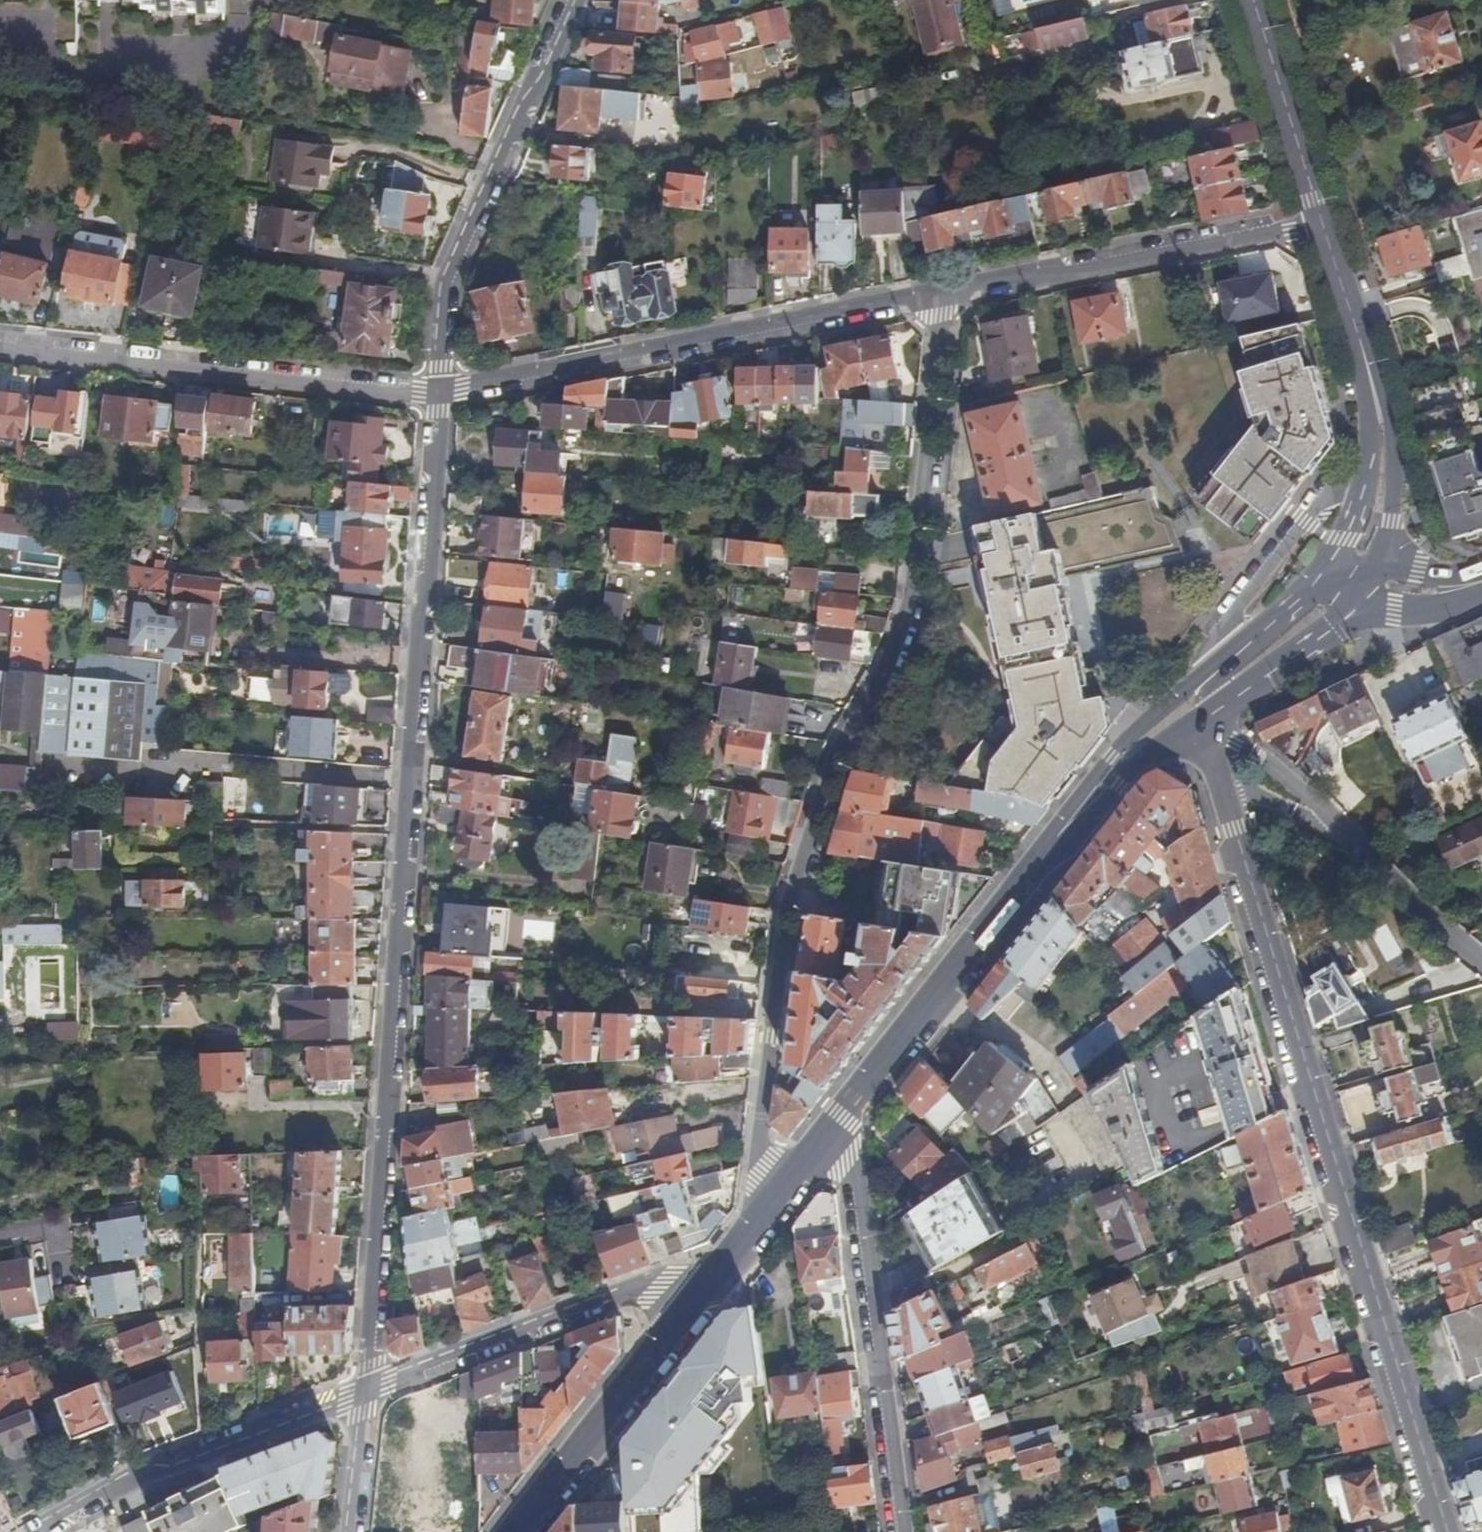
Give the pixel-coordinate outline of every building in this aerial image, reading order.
[(534,24),(536,0),(497,0),(495,20),(534,24)] [(915,4),(919,3),(930,50),(963,41),(953,0),(914,0),(915,4)] [(626,2),(623,30),(679,35),(678,29),(678,25),(659,23),(661,4),(626,2)] [(1195,35),(1188,5),(1149,14),(1150,20),(1134,23),(1140,48),(1195,35)] [(777,43),(769,11),(754,15),(762,47),(767,45),(777,43)] [(287,14),(273,12),(270,32),(315,41),(316,36),(329,38),(332,23),(287,14)] [(1448,13),(1389,31),(1403,79),(1427,72),(1430,72),(1463,61),(1448,13)] [(1089,38),(1085,18),(1023,33),(1027,51),(1089,38)] [(692,32),(695,44),(700,60),(726,54),(724,45),(740,41),(734,21),(692,32)] [(332,23),(329,38),(340,40),(341,36),(343,25),(332,23)] [(496,80),(516,81),(521,69),(490,68),(494,46),(499,47),(503,27),(481,23),(478,41),(476,51),(471,77),(496,80)] [(634,72),(638,37),(596,33),(594,54),(601,55),(600,69),(634,72)] [(440,44),(464,49),(476,51),(478,41),(442,34),(440,44)] [(1204,72),(1195,35),(1140,48),(1124,52),(1132,90),(1178,80),(1178,78),(1204,72)] [(341,36),(340,40),(335,69),(378,77),(385,44),(341,36)] [(773,64),(782,62),(777,43),(767,45),(773,64)] [(687,45),(688,65),(699,62),(700,60),(695,44),(687,45)] [(458,85),(469,87),(471,77),(476,51),(464,49),(458,85)] [(726,55),(699,62),(703,98),(734,94),(732,63),(728,63),(726,55)] [(564,69),(557,85),(567,86),(621,91),(622,77),(592,75),(590,73),(586,71),(564,69)] [(464,135),(489,137),(496,80),(471,77),(469,87),(464,135)] [(621,91),(567,86),(563,128),(600,132),(601,116),(639,120),(641,93),(621,91)] [(856,113),(882,107),(878,88),(853,93),(856,113)] [(681,94),(681,97),(680,112),(697,108),(695,93),(681,94)] [(734,94),(703,98),(704,105),(735,98),(734,94)] [(1419,107),(1437,103),(1434,94),(1417,99),(1419,107)] [(226,115),(206,112),(205,126),(241,133),(244,118),(226,115)] [(1262,140),(1256,120),(1210,131),(1214,143),(1204,146),(1206,153),(1235,147),(1262,140)] [(1448,133),(1463,181),(1481,176),(1481,122),(1448,133)] [(321,163),(332,164),(335,144),(280,137),(274,179),(318,185),(320,172),(321,163)] [(589,179),(592,148),(558,145),(557,164),(556,169),(556,176),(589,179)] [(1235,147),(1206,153),(1193,157),(1200,189),(1242,179),(1235,147)] [(422,193),(425,174),(400,161),(397,161),(387,226),(424,232),(430,195),(422,193)] [(330,173),(332,164),(321,163),(320,172),(330,173)] [(1128,174),(1127,172),(1086,181),(1091,203),(1109,199),(1111,209),(1135,204),(1133,196),(1151,191),(1146,170),(1128,174)] [(671,206),(703,210),(706,178),(673,174),(671,206)] [(905,191),(905,185),(890,186),(889,179),(862,180),(862,192),(905,191)] [(1242,179),(1200,189),(1207,220),(1250,211),(1242,179)] [(911,181),(905,181),(905,185),(905,191),(908,222),(937,216),(935,188),(933,189),(932,186),(912,187),(911,181)] [(1091,203),(1086,181),(1044,191),(1052,224),(1076,218),(1073,207),(1091,203)] [(80,185),(77,196),(87,198),(90,187),(80,185)] [(908,222),(905,191),(862,192),(864,232),(876,231),(884,231),(908,230),(908,222)] [(600,198),(583,195),(579,233),(580,264),(597,263),(596,233),(600,198)] [(1008,199),(967,209),(971,230),(988,227),(991,237),(1016,232),(1008,199)] [(314,211),(267,204),(260,247),(308,253),(314,211)] [(820,207),(820,262),(856,262),(855,223),(842,222),(841,207),(821,207),(820,207)] [(1453,217),(1464,255),(1470,275),(1472,282),(1481,279),(1481,208),(1453,217)] [(967,209),(937,216),(908,222),(908,230),(909,238),(909,243),(929,239),(932,251),(956,246),(955,241),(973,237),(971,230),(967,209)] [(12,223),(8,240),(19,243),(23,226),(12,223)] [(1431,266),(1420,227),(1380,239),(1392,278),(1431,266)] [(810,230),(774,230),(774,271),(810,271),(810,230)] [(884,239),(909,238),(908,230),(884,231),(884,239)] [(864,232),(864,240),(877,240),(876,231),(864,232)] [(124,262),(74,251),(67,293),(116,302),(124,262)] [(0,275),(0,293),(40,302),(48,264),(36,260),(36,255),(28,253),(27,258),(5,253),(0,275)] [(1442,284),(1470,275),(1464,255),(1435,263),(1442,284)] [(760,259),(730,258),(731,303),(759,302),(760,259)] [(203,269),(156,259),(147,304),(194,314),(203,269)] [(638,281),(644,317),(676,310),(667,261),(633,267),(635,282),(638,281)] [(354,284),(355,272),(312,265),(309,287),(325,290),(326,282),(354,285),(354,284)] [(622,321),(644,317),(638,281),(635,282),(633,267),(596,274),(599,294),(607,293),(607,298),(617,296),(622,321)] [(1256,278),(1243,281),(1223,285),(1231,326),(1282,315),(1274,275),(1256,278)] [(398,290),(354,284),(354,285),(345,347),(389,353),(392,335),(405,337),(407,324),(411,324),(411,319),(414,319),(415,310),(413,310),(413,305),(396,302),(398,290)] [(563,315),(582,314),(581,284),(562,284),(563,315)] [(525,285),(476,294),(485,339),(534,330),(525,285)] [(1128,335),(1121,296),(1076,304),(1084,344),(1104,340),(1105,342),(1107,342),(1107,340),(1128,335)] [(1035,319),(1030,320),(1033,337),(1038,336),(1035,319)] [(1033,337),(1030,320),(987,327),(990,346),(996,381),(1040,373),(1033,337)] [(1195,508),(1216,523),(1251,551),(1289,501),(1316,465),(1292,447),(1296,437),(1310,434),(1308,422),(1325,418),(1303,326),(1245,340),(1253,374),(1243,376),(1247,391),(1253,422),(1255,430),(1195,508)] [(883,341),(863,345),(871,385),(889,381),(900,379),(893,344),(883,345),(883,341)] [(1241,347),(1240,341),(1205,349),(1207,355),(1241,347)] [(863,345),(862,345),(831,351),(834,370),(826,372),(824,378),(828,401),(840,401),(839,392),(869,385),(871,385),(863,345)] [(996,381),(990,346),(985,348),(991,382),(996,381)] [(760,406),(760,365),(748,366),(748,371),(740,371),(740,406),(760,406)] [(780,405),(780,371),(771,371),(771,365),(760,365),(760,406),(780,405)] [(800,405),(799,365),(789,365),(789,370),(780,371),(780,405),(800,405)] [(820,400),(820,370),(811,370),(811,365),(799,365),(800,405),(820,405),(820,400)] [(627,405),(627,379),(612,382),(609,410),(609,427),(612,426),(613,431),(624,432),(626,427),(655,427),(656,432),(661,433),(661,437),(675,438),(675,406),(627,405)] [(690,399),(675,402),(675,406),(675,438),(700,440),(701,424),(735,418),(727,379),(687,387),(690,399)] [(1481,549),(1481,475),(1481,474),(1475,454),(1470,456),(1463,433),(1468,431),(1460,408),(1468,405),(1460,379),(1413,394),(1448,506),(1457,503),(1461,515),(1451,518),(1458,543),(1477,551),(1481,549)] [(889,381),(871,385),(869,385),(870,390),(871,390),(877,389),(877,388),(890,389),(889,381)] [(609,410),(612,382),(571,390),(571,408),(590,409),(609,410)] [(873,403),(903,405),(904,389),(890,389),(877,388),(877,389),(871,390),(870,390),(873,403)] [(193,402),(180,400),(180,415),(192,416),(190,436),(186,435),(185,429),(181,428),(181,454),(205,457),(209,418),(212,390),(199,389),(198,396),(193,396),(193,402)] [(1248,423),(1253,422),(1247,391),(1241,393),(1248,423)] [(87,435),(91,401),(84,401),(84,396),(65,393),(64,402),(42,400),(37,443),(58,447),(61,432),(87,435)] [(34,399),(0,394),(0,435),(21,439),(18,458),(26,459),(34,399)] [(155,429),(171,430),(173,406),(110,398),(105,437),(154,442),(155,429)] [(234,434),(252,436),(257,404),(217,399),(213,431),(224,433),(224,437),(233,439),(234,434)] [(906,428),(908,406),(903,405),(873,403),(866,403),(846,402),(842,449),(852,450),(860,451),(861,425),(906,428)] [(1044,503),(1022,405),(972,416),(995,515),(1044,503)] [(590,409),(571,408),(549,406),(548,430),(589,433),(590,409)] [(609,427),(609,410),(590,409),(589,433),(608,434),(609,427)] [(383,448),(386,420),(359,417),(358,425),(334,423),(329,461),(381,466),(381,465),(387,465),(387,467),(389,467),(391,448),(389,448),(389,449),(383,448)] [(1292,447),(1316,465),(1331,445),(1325,418),(1308,422),(1310,434),(1296,437),(1292,447)] [(530,469),(530,474),(562,477),(563,455),(543,453),(545,433),(502,430),(499,467),(530,469)] [(1475,454),(1468,431),(1463,433),(1470,456),(1475,454)] [(801,446),(801,438),(781,437),(781,445),(801,446)] [(891,470),(892,455),(860,451),(852,450),(850,475),(840,474),(838,495),(870,496),(871,469),(891,470)] [(181,466),(180,496),(187,497),(188,467),(181,466)] [(1053,511),(1105,499),(1097,473),(1083,477),(1087,491),(1069,497),(1052,502),(1053,511)] [(562,477),(530,474),(527,514),(566,518),(567,477),(562,477)] [(412,503),(413,490),(355,484),(352,513),(389,517),(390,517),(392,495),(397,495),(397,501),(412,503)] [(1012,661),(1019,690),(1022,701),(1025,717),(1020,719),(1011,721),(1008,719),(985,746),(952,786),(1026,799),(1050,809),(1059,798),(1077,773),(1111,731),(1115,726),(1102,671),(1091,673),(1088,661),(1082,662),(1078,645),(1065,588),(1070,587),(1068,578),(1066,571),(1176,547),(1172,536),(1165,517),(1154,488),(1105,499),(1053,511),(981,528),(988,558),(1025,549),(1029,565),(987,575),(987,576),(994,605),(999,604),(1012,661)] [(880,520),(881,497),(870,496),(838,495),(812,493),(810,518),(855,521),(856,518),(880,520)] [(187,497),(180,496),(178,507),(251,514),(251,503),(187,497)] [(1448,506),(1451,518),(1461,515),(1457,503),(1448,506)] [(389,517),(352,513),(341,512),(338,541),(348,542),(348,553),(353,554),(353,559),(347,559),(346,582),(385,585),(386,561),(387,556),(388,530),(389,517)] [(259,516),(258,531),(288,534),(289,519),(259,516)] [(1172,536),(1179,535),(1174,519),(1165,517),(1172,536)] [(525,521),(487,518),(483,558),(522,561),(525,521)] [(21,535),(43,538),(45,524),(10,520),(0,519),(0,533),(21,535)] [(525,521),(522,561),(534,562),(538,523),(525,521)] [(988,558),(981,528),(973,530),(985,576),(987,576),(987,575),(1029,565),(1025,549),(988,558)] [(666,535),(617,530),(615,560),(663,565),(665,547),(666,535)] [(43,538),(21,535),(20,549),(45,552),(47,539),(43,538)] [(1185,552),(1179,535),(1172,536),(1176,547),(1178,554),(1185,552)] [(788,559),(789,546),(785,546),(731,541),(729,563),(768,568),(770,555),(775,555),(775,558),(788,559)] [(67,572),(62,612),(86,614),(90,584),(94,545),(83,544),(80,574),(67,572)] [(665,547),(663,565),(679,567),(680,548),(665,547)] [(1068,578),(1178,554),(1176,547),(1066,571),(1068,578)] [(157,571),(132,567),(129,589),(145,592),(169,595),(168,601),(221,607),(224,581),(171,575),(171,572),(166,572),(167,563),(158,562),(157,571)] [(535,568),(496,564),(491,608),(531,612),(535,568)] [(819,593),(820,576),(820,573),(794,571),(792,591),(805,592),(819,593)] [(836,594),(836,576),(820,576),(819,593),(826,594),(836,594)] [(836,594),(861,597),(862,578),(836,576),(836,594)] [(346,582),(345,593),(384,597),(385,585),(346,582)] [(281,615),(283,591),(259,588),(258,602),(270,603),(269,613),(281,615)] [(805,592),(792,591),(789,591),(788,601),(804,602),(805,592)] [(136,629),(133,659),(163,663),(209,666),(216,615),(220,615),(221,607),(168,601),(169,595),(145,592),(140,630),(136,629)] [(856,632),(884,636),(890,621),(864,618),(863,627),(857,626),(861,597),(836,594),(826,594),(821,627),(856,632)] [(608,595),(606,620),(621,622),(623,596),(608,595)] [(384,631),(388,603),(338,597),(337,603),(344,604),(342,625),(384,631)] [(258,612),(269,613),(270,603),(258,602),(258,612)] [(531,612),(491,608),(485,652),(485,653),(539,661),(539,660),(542,643),(538,643),(542,614),(531,612)] [(15,609),(12,673),(50,676),(56,612),(15,609)] [(268,625),(280,627),(281,615),(269,613),(268,625)] [(739,646),(742,616),(732,615),(726,614),(723,644),(724,644),(739,646)] [(663,627),(647,625),(644,649),(660,651),(661,643),(663,627)] [(818,659),(852,664),(856,632),(821,627),(820,636),(814,636),(813,647),(819,647),(818,659)] [(1468,648),(1458,627),(1430,640),(1454,693),(1481,679),(1481,641),(1468,648)] [(1003,665),(995,629),(991,629),(1000,667),(1003,665)] [(109,636),(107,650),(130,653),(132,639),(109,636)] [(660,651),(656,675),(667,677),(672,645),(661,643),(660,651)] [(731,689),(756,694),(760,668),(756,667),(760,649),(759,649),(739,646),(724,644),(718,686),(719,687),(731,689)] [(1084,644),(1078,645),(1082,662),(1088,661),(1084,644)] [(485,652),(453,647),(451,667),(481,672),(485,653),(485,652)] [(79,678),(160,685),(162,670),(163,663),(133,659),(82,653),(79,678)] [(481,672),(479,689),(549,700),(555,662),(539,660),(539,661),(485,653),(481,672)] [(1014,692),(1019,690),(1012,661),(1007,662),(1014,692)] [(297,673),(297,667),(283,666),(283,671),(282,678),(275,677),(273,701),(299,704),(299,707),(329,710),(332,676),(297,673)] [(159,706),(169,707),(170,707),(173,671),(162,670),(160,685),(159,706)] [(0,672),(0,706),(7,707),(5,729),(36,733),(33,768),(0,766),(0,790),(40,793),(43,751),(84,755),(141,761),(143,741),(166,743),(168,722),(169,707),(159,706),(160,685),(79,678),(50,676),(12,673),(0,672)] [(1359,729),(1379,719),(1381,718),(1360,675),(1318,695),(1326,711),(1331,722),(1344,746),(1363,737),(1359,729)] [(714,726),(725,727),(731,689),(719,687),(714,726)] [(773,735),(784,736),(790,700),(756,694),(731,689),(725,727),(773,735)] [(478,694),(473,726),(508,732),(513,701),(478,694)] [(1297,724),(1321,713),(1326,711),(1318,695),(1258,724),(1267,742),(1274,738),(1298,727),(1297,724)] [(1449,696),(1395,722),(1414,764),(1425,759),(1436,782),(1470,766),(1459,743),(1469,738),(1449,696)] [(1025,717),(1022,701),(1016,703),(1020,719),(1025,717)] [(169,707),(168,722),(178,723),(179,707),(170,707),(169,707)] [(370,723),(397,725),(397,711),(372,709),(370,723)] [(340,720),(294,717),(291,756),(337,759),(340,720)] [(1338,748),(1344,746),(1331,722),(1327,725),(1338,748)] [(714,726),(706,724),(701,761),(710,762),(714,736),(720,737),(728,734),(733,734),(727,773),(756,778),(757,768),(767,769),(773,735),(725,727),(714,726)] [(508,732),(473,726),(467,758),(503,764),(508,732)] [(581,762),(578,788),(598,791),(631,796),(638,741),(613,737),(609,766),(581,762)] [(505,777),(434,767),(433,781),(457,785),(457,791),(502,799),(505,777)] [(1175,937),(1226,895),(1194,790),(1164,771),(1150,777),(1098,845),(1133,877),(1120,890),(1113,897),(1108,902),(1108,903),(1130,920),(1164,891),(1147,877),(1155,866),(1145,857),(1148,853),(1159,862),(1165,859),(1167,864),(1171,861),(1184,903),(1168,916),(1172,920),(1166,926),(1175,937)] [(890,777),(858,772),(846,811),(883,817),(890,777)] [(1080,776),(1077,773),(1059,798),(1062,800),(1080,776)] [(516,779),(505,777),(502,799),(513,800),(516,779)] [(696,806),(698,786),(698,782),(687,780),(683,804),(684,804),(696,806)] [(199,801),(201,801),(217,802),(225,803),(225,784),(201,782),(199,801)] [(780,800),(792,801),(795,787),(765,782),(762,796),(771,798),(780,800)] [(1026,799),(952,786),(925,782),(922,802),(970,809),(1037,826),(1050,809),(1026,799)] [(319,824),(322,786),(309,784),(306,823),(319,824)] [(368,804),(369,789),(322,786),(319,824),(359,825),(360,804),(368,804)] [(598,791),(578,788),(574,812),(574,814),(594,817),(598,791)] [(502,799),(457,791),(456,797),(433,792),(432,806),(441,808),(499,818),(502,799)] [(631,796),(598,791),(594,817),(591,834),(602,836),(633,841),(634,835),(638,835),(640,825),(636,824),(640,798),(631,796)] [(732,835),(762,840),(763,841),(771,798),(762,796),(736,792),(728,834),(732,835)] [(199,801),(133,797),(131,826),(186,828),(187,807),(201,807),(201,801),(199,801)] [(763,841),(771,842),(775,826),(780,800),(771,798),(763,841)] [(513,800),(502,799),(499,818),(500,818),(510,820),(513,800)] [(775,826),(798,831),(807,804),(792,801),(780,800),(775,826)] [(359,825),(367,826),(368,804),(360,804),(359,825)] [(694,822),(696,806),(684,804),(683,814),(685,821),(694,822)] [(712,809),(696,806),(694,822),(693,828),(715,832),(715,830),(722,831),(723,824),(709,822),(712,809)] [(491,862),(499,818),(441,808),(440,823),(465,827),(464,837),(457,841),(456,851),(461,857),(464,858),(464,867),(485,870),(486,862),(491,862)] [(883,817),(846,811),(833,853),(894,863),(921,867),(921,861),(926,861),(930,859),(931,839),(937,840),(938,835),(945,836),(940,863),(982,869),(987,834),(883,817)] [(1437,842),(1450,869),(1481,854),(1481,821),(1437,842)] [(315,832),(304,831),(304,849),(315,849),(315,832)] [(355,863),(355,833),(315,832),(315,849),(304,849),(302,849),(302,861),(315,862),(355,863)] [(79,857),(79,870),(102,870),(102,833),(79,833),(79,857)] [(576,879),(597,883),(602,836),(591,834),(588,833),(584,855),(578,854),(577,862),(579,862),(576,879)] [(729,857),(758,862),(762,840),(732,835),(729,857)] [(656,845),(648,893),(687,899),(695,851),(656,845)] [(1133,877),(1098,845),(1057,899),(1083,928),(1099,911),(1092,905),(1110,882),(1120,890),(1133,877)] [(63,857),(63,870),(79,870),(79,857),(63,857)] [(354,891),(355,863),(315,862),(315,891),(354,891)] [(921,867),(894,863),(884,928),(905,931),(907,915),(927,918),(925,935),(949,939),(977,903),(955,900),(956,891),(959,873),(921,867)] [(179,882),(179,870),(148,870),(148,881),(179,882)] [(955,900),(977,903),(996,879),(978,876),(975,891),(962,889),(962,892),(956,891),(955,900)] [(186,882),(179,882),(148,881),(127,881),(127,906),(186,907),(186,882)] [(355,908),(354,891),(315,891),(315,919),(355,919),(355,908)] [(373,908),(373,892),(354,891),(355,908),(373,908)] [(1234,923),(1226,895),(1175,937),(1167,944),(1127,976),(1125,978),(1141,996),(1180,966),(1171,955),(1184,944),(1199,931),(1208,943),(1234,923)] [(1083,928),(1057,899),(1009,960),(1030,980),(1017,992),(1031,1005),(1086,934),(1082,929),(1083,928)] [(700,901),(696,930),(749,938),(753,910),(700,901)] [(450,907),(446,954),(477,958),(490,959),(495,910),(450,907)] [(949,939),(925,935),(922,934),(908,952),(903,949),(905,931),(884,928),(813,917),(801,974),(804,976),(794,1068),(810,1078),(831,1090),(916,980),(949,939)] [(313,919),(314,952),(357,953),(358,919),(355,919),(315,919),(313,919)] [(82,940),(83,921),(67,921),(67,940),(82,940)] [(1127,976),(1167,944),(1148,921),(1117,946),(1119,949),(1110,955),(1127,976)] [(64,928),(5,928),(5,945),(64,944),(64,928)] [(1193,955),(1208,943),(1199,931),(1184,944),(1193,955)] [(1295,957),(1320,1036),(1371,1020),(1323,940),(1295,957)] [(1243,990),(1208,943),(1193,955),(1180,966),(1141,996),(1112,1018),(1125,1037),(1194,984),(1213,1011),(1243,990)] [(314,952),(315,986),(353,986),(357,986),(357,953),(314,952)] [(433,954),(421,952),(419,976),(430,977),(433,954)] [(446,954),(433,954),(430,977),(434,977),(497,982),(497,973),(493,973),(476,971),(477,958),(446,954)] [(490,959),(477,958),(476,971),(493,973),(493,959),(490,959)] [(1030,980),(1009,960),(972,1006),(986,1021),(1017,992),(1030,980)] [(97,984),(97,970),(83,970),(83,984),(97,984)] [(497,973),(497,982),(520,984),(520,975),(497,973)] [(434,977),(433,1008),(473,1009),(503,1011),(503,1004),(519,1005),(520,984),(497,982),(434,977)] [(689,998),(691,978),(681,977),(678,997),(689,998)] [(732,988),(732,982),(691,978),(689,998),(730,1001),(732,988)] [(315,986),(315,1001),(296,1001),(292,1005),(292,1040),(354,1039),(353,986),(315,986)] [(1387,1015),(1393,1013),(1433,1001),(1428,986),(1382,1000),(1387,1015)] [(1283,1116),(1243,990),(1213,1011),(1195,1023),(1196,1028),(1202,1026),(1236,1139),(1244,1135),(1283,1116)] [(694,1019),(720,1020),(720,1006),(694,1005),(694,1019)] [(433,1008),(417,1007),(417,1017),(433,1018),(432,1037),(473,1038),(473,1009),(433,1008)] [(567,1014),(541,1013),(540,1028),(568,1030),(567,1014)] [(1378,1078),(1435,1061),(1430,1044),(1410,1050),(1408,1044),(1409,1041),(1407,1033),(1402,1032),(1399,1032),(1393,1013),(1387,1015),(1371,1020),(1320,1036),(1321,1040),(1362,1027),(1366,1039),(1367,1038),(1369,1044),(1365,1045),(1365,1046),(1366,1047),(1365,1050),(1364,1051),(1364,1052),(1365,1052),(1367,1058),(1366,1059),(1366,1060),(1368,1059),(1370,1061),(1369,1062),(1371,1063),(1373,1062),(1378,1078)] [(567,1014),(568,1030),(573,1030),(572,1051),(567,1051),(566,1064),(588,1063),(596,1063),(599,1063),(600,1045),(611,1046),(611,1062),(642,1060),(642,1048),(638,1047),(638,1029),(643,1029),(643,1017),(613,1015),(612,1032),(600,1031),(600,1015),(567,1014)] [(677,1059),(755,1055),(759,1022),(720,1020),(694,1019),(678,1018),(678,1029),(680,1029),(680,1045),(677,1045),(676,1059),(677,1059)] [(1108,1022),(1080,1043),(1077,1046),(1089,1061),(1120,1039),(1108,1022)] [(50,1026),(51,1041),(71,1041),(82,1041),(81,1025),(50,1026)] [(542,1032),(542,1039),(542,1065),(553,1065),(554,1032),(542,1032)] [(473,1038),(432,1037),(432,1070),(473,1068),(473,1038)] [(206,1039),(206,1051),(226,1051),(226,1038),(206,1039)] [(226,1038),(226,1051),(243,1050),(242,1038),(226,1038)] [(356,1099),(353,1046),(310,1048),(312,1083),(318,1083),(318,1098),(356,1099)] [(993,1046),(956,1092),(972,1109),(998,1137),(1030,1115),(1039,1131),(1062,1115),(1041,1082),(993,1046)] [(272,1076),(272,1049),(255,1050),(255,1076),(272,1076)] [(1075,1058),(1070,1051),(1061,1059),(1065,1066),(1075,1058)] [(247,1088),(246,1053),(206,1054),(207,1089),(247,1088)] [(678,1085),(724,1081),(723,1071),(754,1070),(755,1055),(677,1059),(678,1085)] [(1065,1066),(1068,1070),(1078,1062),(1075,1058),(1065,1066)] [(1441,1079),(1435,1061),(1378,1078),(1383,1092),(1380,1093),(1379,1094),(1380,1096),(1379,1101),(1378,1101),(1378,1103),(1379,1103),(1381,1108),(1380,1108),(1381,1109),(1382,1109),(1385,1112),(1385,1113),(1387,1114),(1389,1113),(1390,1116),(1389,1117),(1393,1132),(1425,1123),(1420,1106),(1424,1105),(1427,1100),(1424,1092),(1422,1091),(1420,1085),(1441,1079)] [(588,1063),(588,1091),(597,1091),(596,1063),(588,1063)] [(956,1092),(928,1063),(902,1095),(942,1136),(944,1137),(972,1109),(956,1092)] [(1094,1094),(1131,1165),(1142,1187),(1166,1174),(1134,1065),(1093,1093),(1094,1094)] [(473,1068),(432,1070),(433,1103),(442,1102),(471,1100),(483,1100),(482,1068),(473,1068)] [(796,1099),(779,1086),(774,1125),(793,1139),(831,1090),(810,1078),(796,1099)] [(272,1098),(304,1098),(304,1088),(292,1088),(291,1081),(272,1081),(272,1098)] [(528,1136),(530,1144),(542,1142),(579,1135),(617,1128),(608,1090),(597,1091),(588,1091),(560,1093),(567,1129),(528,1136)] [(1088,1098),(1067,1111),(1102,1180),(1131,1165),(1094,1094),(1088,1098)] [(471,1100),(442,1102),(443,1118),(473,1115),(471,1100)] [(1316,1191),(1291,1111),(1283,1116),(1244,1135),(1247,1146),(1240,1146),(1226,1150),(1231,1167),(1252,1162),(1264,1202),(1245,1210),(1250,1221),(1316,1191)] [(1030,1115),(998,1137),(999,1139),(1011,1150),(1039,1131),(1030,1115)] [(676,1117),(617,1128),(624,1153),(639,1150),(643,1165),(684,1155),(680,1138),(676,1117)] [(1454,1143),(1446,1117),(1425,1123),(1393,1132),(1374,1139),(1381,1164),(1454,1143)] [(424,1137),(408,1140),(406,1169),(412,1168),(447,1161),(447,1160),(462,1157),(467,1157),(477,1155),(470,1121),(423,1131),(424,1137)] [(699,1152),(727,1145),(724,1128),(695,1134),(699,1152)] [(944,1137),(942,1136),(939,1140),(933,1133),(928,1138),(922,1131),(896,1158),(937,1201),(968,1179),(978,1172),(944,1137)] [(684,1155),(690,1154),(699,1152),(695,1134),(680,1138),(684,1155)] [(579,1135),(542,1142),(543,1157),(581,1149),(579,1135)] [(1011,1150),(999,1139),(988,1150),(997,1160),(1011,1150)] [(84,1145),(71,1147),(74,1162),(86,1160),(84,1145)] [(336,1236),(342,1152),(302,1153),(296,1233),(336,1236)] [(666,1187),(720,1174),(726,1173),(723,1157),(692,1164),(690,1154),(684,1155),(643,1165),(633,1167),(636,1182),(657,1177),(658,1182),(664,1180),(666,1187)] [(252,1172),(251,1155),(197,1157),(198,1169),(207,1169),(208,1192),(243,1191),(242,1172),(252,1172)] [(447,1161),(412,1168),(415,1186),(416,1191),(465,1180),(462,1157),(447,1160),(447,1161)] [(471,1179),(467,1157),(462,1157),(465,1180),(471,1179)] [(124,1159),(126,1176),(142,1174),(140,1158),(124,1159)] [(671,1204),(687,1252),(711,1243),(729,1220),(717,1212),(709,1221),(701,1227),(693,1198),(724,1189),(720,1174),(666,1187),(656,1190),(658,1198),(668,1196),(671,1204)] [(574,1181),(580,1206),(580,1208),(600,1203),(595,1176),(574,1181)] [(472,1179),(471,1179),(465,1180),(416,1191),(421,1217),(451,1210),(459,1209),(459,1207),(457,1197),(475,1193),(472,1179)] [(937,1201),(912,1217),(940,1269),(1000,1236),(968,1179),(937,1201)] [(1100,1209),(1130,1194),(1127,1189),(1097,1200),(1100,1209)] [(639,1216),(655,1264),(687,1252),(671,1204),(666,1206),(666,1210),(662,1211),(658,1198),(656,1190),(610,1201),(616,1221),(626,1219),(639,1216)] [(1320,1207),(1316,1191),(1250,1221),(1261,1246),(1299,1230),(1294,1218),(1320,1207)] [(1136,1210),(1130,1194),(1100,1209),(1105,1222),(1115,1218),(1124,1241),(1119,1242),(1127,1262),(1148,1253),(1132,1211),(1136,1210)] [(824,1195),(798,1228),(806,1283),(820,1281),(821,1286),(826,1285),(826,1280),(847,1278),(842,1238),(844,1238),(839,1198),(824,1195)] [(95,1223),(101,1259),(151,1249),(145,1215),(139,1216),(136,1201),(106,1206),(109,1221),(95,1223)] [(254,1233),(254,1229),(253,1201),(243,1201),(244,1233),(254,1233)] [(421,1217),(408,1219),(410,1248),(483,1231),(480,1220),(454,1225),(451,1210),(421,1217)] [(601,1235),(617,1278),(655,1264),(639,1216),(626,1219),(629,1229),(601,1235)] [(912,1217),(885,1236),(892,1295),(940,1269),(912,1217)] [(1254,1249),(1261,1246),(1250,1221),(1244,1224),(1254,1249)] [(1385,1255),(1417,1243),(1409,1223),(1379,1234),(1385,1255)] [(1240,1255),(1254,1249),(1244,1224),(1229,1230),(1240,1255)] [(1481,1262),(1481,1225),(1431,1243),(1444,1276),(1481,1262)] [(483,1231),(410,1248),(413,1275),(455,1265),(455,1263),(463,1261),(459,1248),(501,1239),(499,1227),(483,1231)] [(256,1313),(256,1293),(254,1233),(244,1233),(232,1233),(232,1291),(244,1291),(244,1313),(256,1313)] [(331,1292),(336,1236),(296,1233),(291,1293),(331,1292)] [(552,1238),(541,1241),(536,1242),(542,1256),(545,1264),(559,1259),(552,1238)] [(1039,1240),(964,1279),(973,1298),(1007,1282),(1008,1284),(1042,1268),(1040,1265),(1041,1264),(1035,1253),(1044,1248),(1039,1240)] [(1298,1258),(1292,1241),(1242,1261),(1248,1277),(1298,1258)] [(151,1249),(101,1259),(102,1263),(108,1262),(135,1257),(152,1254),(151,1249)] [(455,1263),(455,1265),(458,1278),(487,1270),(496,1268),(491,1254),(463,1261),(455,1263)] [(516,1265),(532,1310),(558,1300),(545,1264),(542,1256),(516,1265)] [(1,1281),(34,1274),(31,1257),(0,1262),(0,1273),(1,1281)] [(135,1257),(108,1262),(110,1276),(91,1279),(98,1316),(143,1309),(135,1257)] [(1256,1301),(1277,1293),(1307,1282),(1298,1258),(1248,1277),(1256,1301)] [(1444,1276),(1455,1310),(1481,1300),(1481,1262),(1444,1276)] [(455,1265),(413,1275),(421,1311),(424,1324),(447,1319),(441,1292),(460,1286),(458,1278),(455,1265)] [(487,1270),(458,1278),(460,1286),(489,1276),(487,1270)] [(34,1274),(1,1281),(6,1315),(40,1310),(39,1305),(54,1303),(49,1273),(34,1275),(34,1274)] [(460,1286),(470,1333),(493,1324),(486,1304),(497,1300),(489,1276),(460,1286)] [(820,1281),(806,1283),(808,1298),(849,1291),(847,1278),(826,1280),(826,1285),(821,1286),(820,1281)] [(1286,1317),(1325,1303),(1317,1279),(1307,1282),(1277,1293),(1286,1317)] [(1117,1349),(1127,1346),(1165,1333),(1158,1315),(1166,1311),(1160,1298),(1146,1304),(1136,1281),(1095,1299),(1117,1349)] [(958,1282),(946,1288),(955,1303),(966,1297),(958,1282)] [(936,1293),(894,1314),(900,1361),(912,1358),(945,1343),(942,1333),(954,1328),(936,1293)] [(1050,1299),(1043,1302),(1055,1329),(1062,1326),(1050,1299)] [(1342,1353),(1325,1303),(1286,1317),(1283,1318),(1281,1319),(1296,1365),(1342,1353)] [(1448,1317),(1454,1336),(1457,1336),(1465,1360),(1463,1361),(1469,1379),(1470,1378),(1475,1395),(1481,1393),(1481,1305),(1448,1317)] [(352,1352),(355,1307),(290,1308),(290,1323),(291,1323),(292,1355),(352,1352)] [(1269,1323),(1281,1319),(1283,1318),(1279,1307),(1265,1312),(1269,1323)] [(183,1324),(196,1320),(196,1309),(181,1314),(183,1324)] [(407,1321),(396,1322),(394,1346),(407,1356),(428,1349),(424,1324),(421,1311),(407,1313),(407,1321)] [(257,1323),(256,1313),(244,1313),(242,1314),(242,1340),(244,1340),(257,1339),(257,1333),(257,1323)] [(573,1337),(574,1354),(577,1414),(625,1353),(623,1318),(573,1337)] [(761,1341),(759,1321),(759,1319),(741,1321),(744,1343),(761,1341)] [(171,1351),(161,1321),(123,1334),(133,1365),(171,1351)] [(291,1323),(290,1323),(275,1323),(275,1333),(257,1333),(257,1339),(258,1359),(278,1359),(278,1355),(292,1355),(291,1323)] [(248,1380),(244,1340),(242,1340),(229,1341),(229,1335),(211,1336),(211,1343),(210,1343),(213,1383),(248,1380)] [(945,1343),(912,1358),(920,1382),(973,1361),(975,1360),(964,1336),(945,1343)] [(538,1356),(538,1350),(525,1355),(525,1359),(538,1359),(538,1356)] [(525,1412),(526,1472),(532,1472),(572,1420),(577,1414),(574,1354),(538,1356),(538,1359),(525,1359),(525,1376),(525,1412)] [(859,1354),(817,1360),(819,1374),(820,1377),(862,1371),(859,1354)] [(525,1359),(525,1355),(481,1371),(481,1399),(508,1389),(508,1382),(525,1376),(525,1359)] [(1320,1394),(1359,1384),(1352,1355),(1290,1373),(1294,1388),(1317,1382),(1320,1394)] [(22,1376),(34,1371),(30,1359),(0,1370),(0,1371),(3,1371),(4,1375),(1,1377),(3,1383),(9,1381),(22,1376)] [(973,1361),(920,1382),(932,1413),(971,1400),(962,1373),(975,1368),(973,1361)] [(696,1398),(693,1362),(674,1387),(685,1401),(696,1398)] [(1145,1365),(1134,1369),(1141,1389),(1146,1408),(1147,1415),(1157,1412),(1145,1365)] [(481,1399),(481,1371),(463,1377),(462,1399),(481,1399)] [(864,1388),(862,1371),(820,1377),(825,1413),(831,1456),(830,1457),(830,1461),(832,1470),(849,1467),(842,1421),(841,1415),(852,1413),(856,1413),(858,1412),(855,1390),(864,1388)] [(126,1374),(110,1380),(116,1397),(132,1390),(126,1374)] [(820,1377),(819,1374),(776,1380),(782,1419),(825,1413),(820,1377)] [(132,1390),(116,1397),(117,1399),(127,1425),(143,1418),(145,1423),(161,1417),(160,1412),(183,1403),(172,1375),(132,1390)] [(9,1381),(19,1411),(32,1405),(31,1401),(36,1399),(33,1390),(28,1391),(22,1376),(9,1381)] [(19,1411),(9,1381),(3,1383),(1,1377),(0,1377),(0,1418),(19,1411)] [(80,1392),(62,1399),(78,1440),(119,1424),(109,1402),(117,1399),(116,1397),(110,1380),(80,1392)] [(1343,1420),(1382,1411),(1374,1381),(1359,1384),(1320,1394),(1316,1395),(1327,1426),(1343,1422),(1343,1420)] [(932,1413),(933,1414),(938,1427),(941,1436),(980,1423),(980,1421),(995,1416),(987,1395),(972,1401),(971,1400),(932,1413)] [(1176,1428),(1171,1407),(1157,1412),(1147,1415),(1152,1434),(1176,1428)] [(0,1424),(0,1435),(4,1447),(17,1442),(21,1452),(32,1448),(28,1438),(41,1433),(34,1410),(0,1424)] [(1212,1455),(1246,1447),(1240,1423),(1258,1418),(1256,1410),(1203,1424),(1204,1430),(1212,1455)] [(1351,1453),(1393,1444),(1382,1411),(1343,1420),(1343,1422),(1348,1442),(1350,1448),(1351,1453)] [(526,1473),(526,1472),(525,1412),(481,1414),(482,1452),(482,1474),(526,1473)] [(935,1437),(922,1442),(928,1489),(959,1478),(951,1456),(978,1447),(975,1439),(984,1436),(983,1431),(1010,1421),(1007,1412),(995,1416),(980,1421),(980,1423),(941,1436),(935,1437)] [(779,1468),(772,1417),(768,1413),(764,1413),(762,1415),(761,1419),(708,1424),(711,1475),(766,1470),(766,1469),(779,1468)] [(1152,1436),(1152,1434),(1147,1415),(1138,1418),(1145,1448),(1154,1446),(1152,1436)] [(1204,1430),(1203,1424),(1183,1429),(1184,1435),(1204,1430)] [(941,1436),(938,1427),(932,1429),(935,1437),(941,1436)] [(990,1444),(994,1462),(1024,1453),(1030,1480),(1063,1471),(1056,1444),(1043,1447),(1040,1437),(1046,1436),(1045,1430),(990,1444)] [(227,1469),(228,1473),(229,1482),(243,1514),(289,1498),(291,1502),(295,1500),(294,1496),(309,1491),(308,1503),(319,1500),(331,1496),(337,1442),(327,1434),(283,1449),(227,1469)] [(1272,1452),(1282,1450),(1281,1448),(1279,1438),(1269,1441),(1272,1452)] [(1218,1482),(1253,1475),(1246,1447),(1212,1455),(1159,1468),(1161,1476),(1162,1479),(1214,1466),(1218,1482)] [(832,1470),(836,1507),(879,1503),(874,1465),(849,1467),(832,1470)] [(1287,1485),(1299,1469),(1287,1472),(1284,1472),(1285,1479),(1287,1485)] [(1481,1496),(1481,1470),(1452,1479),(1460,1503),(1481,1496)] [(1392,1514),(1380,1471),(1360,1476),(1358,1471),(1352,1472),(1353,1477),(1346,1479),(1356,1523),(1392,1514)] [(153,1512),(161,1531),(233,1531),(248,1525),(243,1514),(229,1482),(228,1473),(186,1493),(151,1509),(153,1512)] [(980,1481),(983,1493),(1005,1487),(1002,1475),(980,1481)] [(1261,1507),(1253,1475),(1218,1482),(1226,1515),(1261,1507)] [(1162,1479),(1150,1483),(1154,1498),(1166,1495),(1162,1479)] [(1290,1501),(1287,1485),(1285,1479),(1275,1481),(1278,1497),(1281,1497),(1282,1502),(1290,1501)] [(934,1507),(940,1531),(982,1531),(974,1496),(934,1507)] [(1467,1528),(1481,1523),(1481,1496),(1460,1503),(1467,1528)] [(308,1503),(274,1515),(273,1531),(317,1531),(319,1500),(308,1503)] [(581,1506),(582,1531),(629,1531),(627,1502),(604,1504),(581,1506)] [(581,1506),(560,1531),(582,1531),(581,1506)] [(1106,1509),(1110,1531),(1122,1531),(1117,1507),(1106,1509)] [(1248,1531),(1285,1531),(1295,1531),(1293,1516),(1282,1517),(1281,1513),(1283,1513),(1282,1507),(1263,1511),(1264,1517),(1245,1520),(1248,1531)] [(693,1511),(646,1515),(648,1531),(695,1531),(693,1511)]
